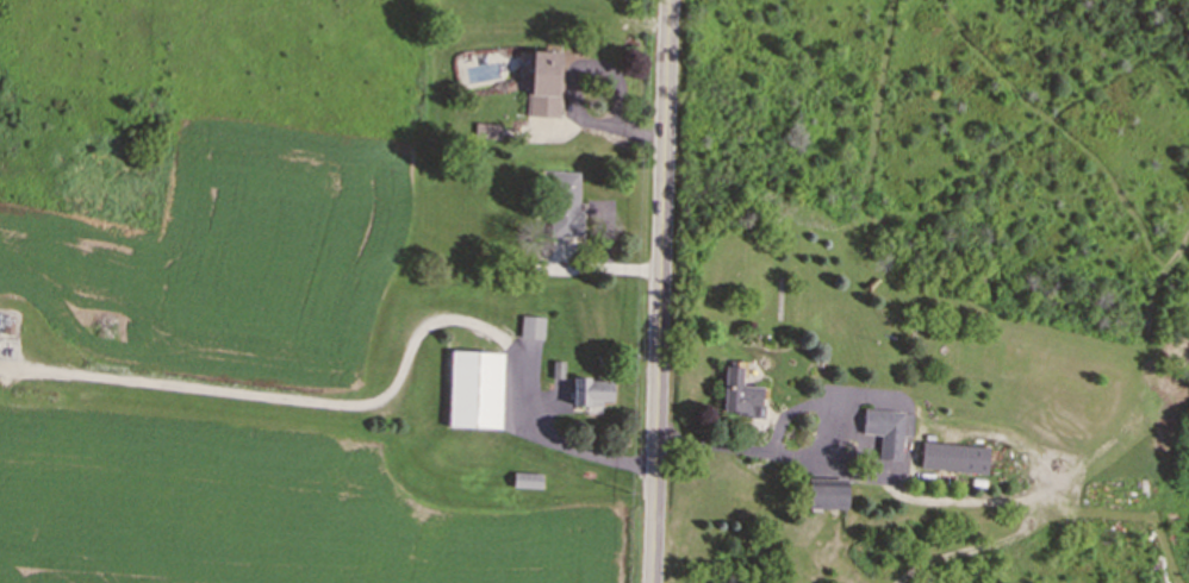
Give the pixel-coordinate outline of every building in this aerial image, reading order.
[(556,117),(559,51),(529,50),(528,112),(527,112),(527,115),(556,117)] [(500,137),(500,124),(474,123),(474,137),(500,137)] [(579,171),(550,170),(549,236),(578,236),(579,171)] [(544,318),(522,314),(518,337),(541,339),(544,318)] [(500,352),(448,351),(447,427),(499,428),(500,352)] [(741,366),(723,365),(721,414),(760,415),(761,385),(740,384),(741,366)] [(599,401),(610,401),(611,380),(572,378),(571,407),(599,408),(599,401)] [(911,412),(863,408),(860,433),(878,434),(877,458),(899,460),(899,459),(908,459),(911,412)] [(919,469),(985,472),(986,446),(920,443),(919,469)] [(511,487),(541,488),(541,472),(512,471),(511,487)] [(843,509),(843,485),(832,485),(832,478),(804,478),(804,508),(843,509)]
